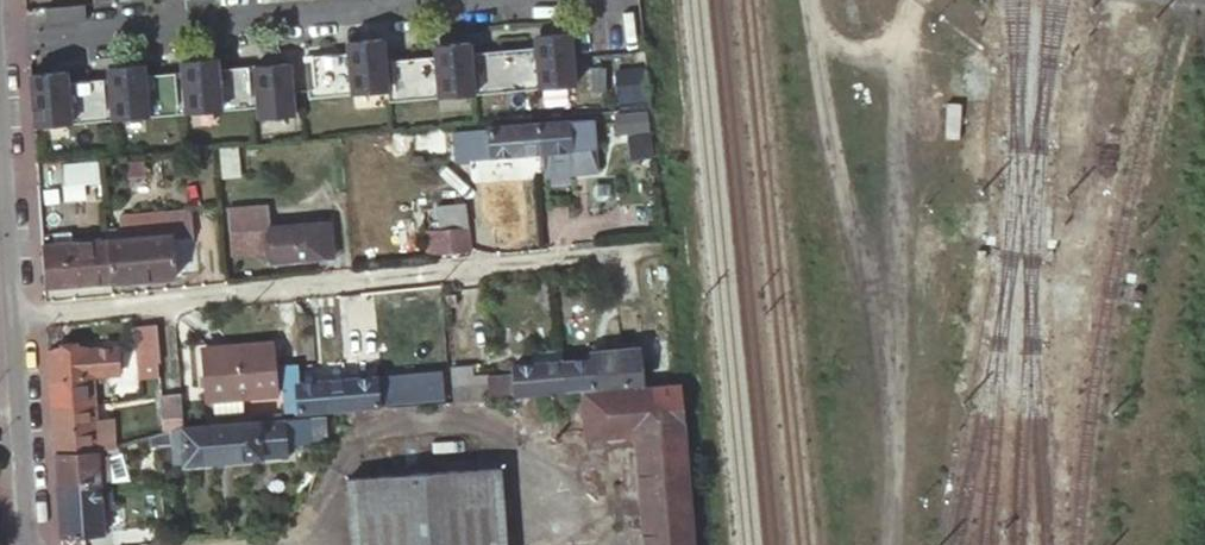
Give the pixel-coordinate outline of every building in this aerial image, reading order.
[(39,8),(41,28),(82,24),(80,4),(39,8)] [(446,26),(453,95),(456,123),(575,112),(567,15),(446,26)] [(387,30),(206,48),(215,126),(394,109),(396,129),(430,125),(427,97),(393,100),(387,30)] [(637,54),(577,59),(582,109),(642,104),(637,54)] [(393,60),(397,93),(435,88),(431,55),(393,60)] [(109,119),(148,115),(143,63),(104,66),(109,119)] [(30,72),(32,122),(104,119),(102,79),(68,81),(67,70),(30,72)] [(150,105),(175,105),(175,75),(150,75),(150,105)] [(453,95),(427,97),(430,125),(456,123),(453,95)] [(648,111),(605,115),(607,130),(628,128),(632,137),(650,135),(648,111)] [(591,119),(538,124),(540,152),(541,152),(543,176),(596,171),(594,148),(591,119)] [(540,152),(538,124),(487,128),(452,132),(452,133),(456,161),(477,159),(477,158),(476,147),(489,146),(490,157),(540,152)] [(489,146),(476,147),(477,158),(490,157),(489,146)] [(99,162),(61,164),(63,185),(100,182),(99,162)] [(466,207),(446,209),(447,229),(468,227),(466,207)] [(227,212),(228,230),(269,227),(267,209),(227,212)] [(133,220),(134,238),(167,235),(166,218),(133,220)] [(331,222),(269,227),(228,230),(230,254),(270,251),(271,261),(333,257),(331,222)] [(580,225),(549,227),(551,247),(581,244),(580,225)] [(468,227),(447,229),(449,253),(470,251),(468,227)] [(449,253),(447,229),(425,231),(427,255),(449,253)] [(69,232),(53,234),(53,244),(70,243),(69,232)] [(167,235),(134,238),(107,240),(110,282),(112,282),(176,277),(173,234),(167,235)] [(53,244),(41,245),(44,288),(99,283),(110,282),(107,240),(70,243),(53,244)] [(161,378),(158,332),(141,334),(143,364),(139,364),(140,380),(161,378)] [(670,339),(650,341),(654,380),(674,378),(670,339)] [(280,394),(276,342),(206,347),(210,398),(280,394)] [(116,346),(48,350),(51,405),(94,402),(92,375),(117,373),(116,346)] [(592,359),(562,362),(564,391),(643,385),(640,349),(592,353),(592,359)] [(561,350),(533,352),(534,364),(562,362),(561,350)] [(470,367),(452,369),(454,401),(490,398),(490,396),(564,391),(562,362),(534,364),(512,366),(513,375),(471,378),(470,367)] [(287,385),(295,385),(304,384),(303,364),(285,366),(287,385)] [(349,408),(379,405),(442,400),(439,372),(377,378),(347,380),(349,408)] [(297,412),(349,408),(347,380),(304,384),(295,385),(297,412)] [(680,385),(612,390),(583,392),(587,439),(636,435),(645,544),(692,544),(680,385)] [(587,439),(583,392),(565,394),(518,397),(522,444),(587,439)] [(183,417),(181,393),(160,395),(162,418),(183,417)] [(94,402),(51,405),(51,416),(53,455),(54,454),(96,450),(96,452),(112,447),(111,420),(95,421),(94,402)] [(327,439),(325,415),(308,416),(309,440),(316,440),(327,439)] [(180,427),(158,433),(160,465),(287,454),(286,442),(309,440),(308,416),(298,417),(282,419),(183,427),(180,427)] [(126,433),(129,442),(138,439),(158,433),(180,427),(183,427),(183,417),(162,418),(161,424),(126,433)] [(158,433),(138,439),(140,481),(160,480),(160,465),(158,433)] [(96,450),(54,454),(60,538),(79,536),(102,535),(100,510),(98,463),(104,462),(104,466),(107,465),(114,465),(113,446),(112,447),(96,452),(96,450)] [(98,463),(100,510),(110,509),(108,480),(108,478),(107,465),(104,466),(104,462),(98,463)] [(494,467),(346,478),(351,544),(500,544),(494,467)] [(149,526),(149,541),(160,540),(159,525),(149,526)]
